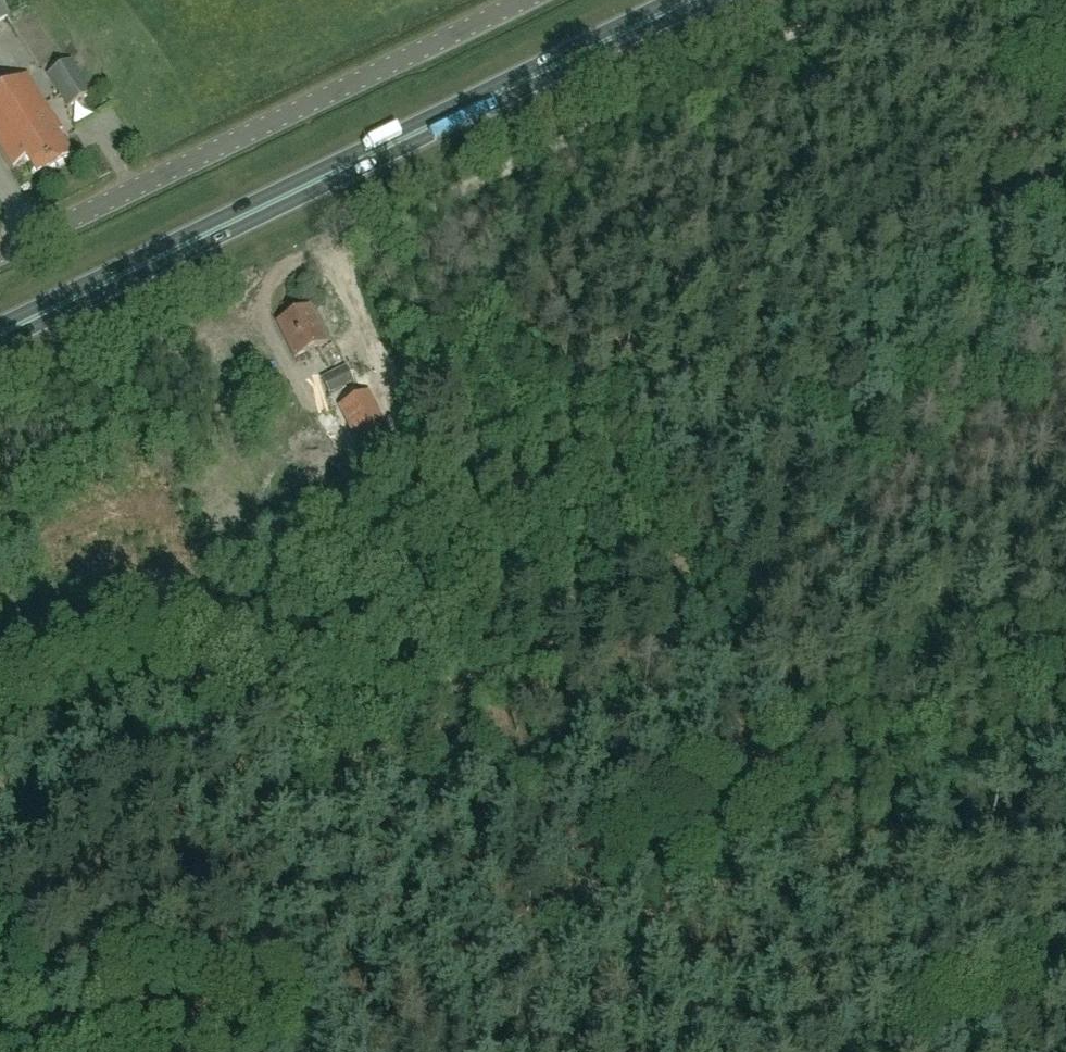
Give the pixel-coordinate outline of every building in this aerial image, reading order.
[(9,17),(1,0),(0,0),(0,22),(9,17)] [(68,108),(92,93),(72,60),(48,74),(68,108)] [(73,155),(58,132),(62,129),(27,74),(0,91),(0,146),(13,167),(26,159),(38,177),(73,155)] [(295,360),(328,343),(310,306),(277,323),(295,360)] [(389,441),(377,417),(366,393),(342,405),(353,428),(365,452),(369,460),(393,448),(389,441)]
